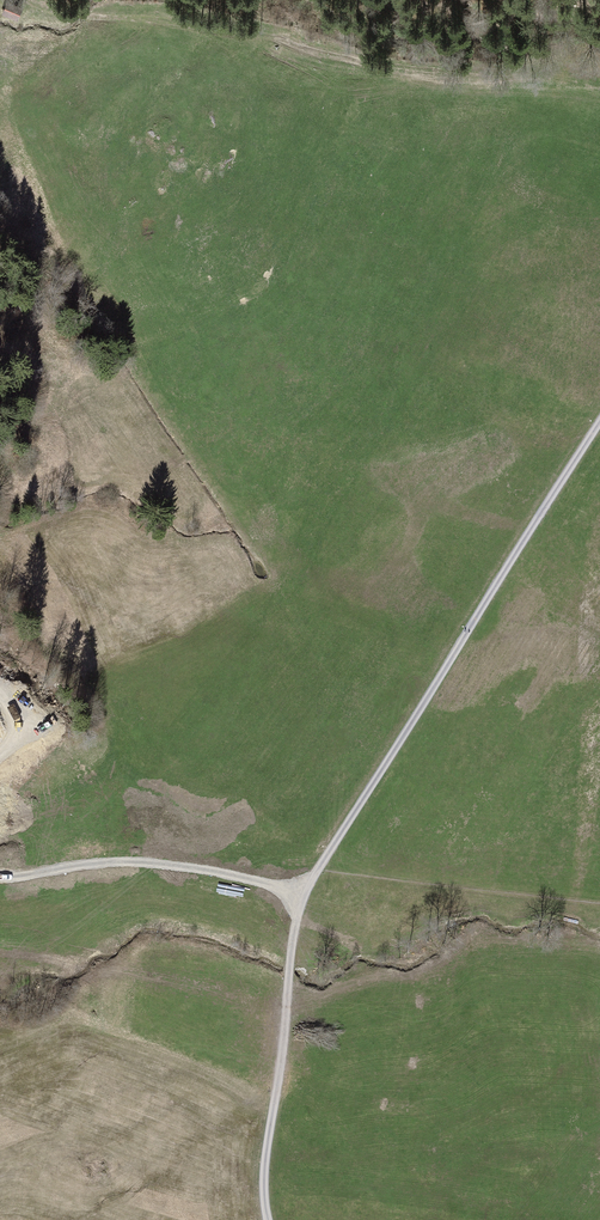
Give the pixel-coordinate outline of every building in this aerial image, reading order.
[(22,10),(6,4),(1,16),(17,23),(22,10)]
